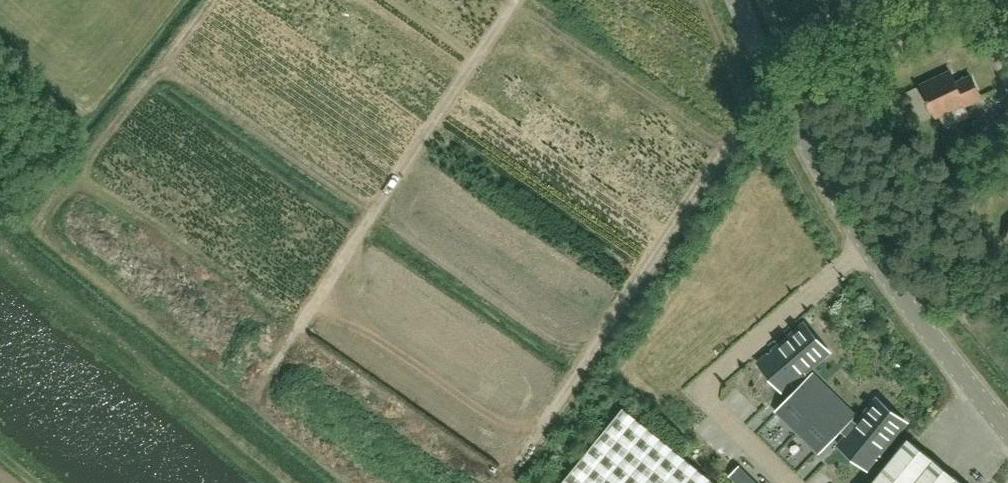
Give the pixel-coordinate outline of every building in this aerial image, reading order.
[(956,84),(950,73),(921,86),(936,117),(964,104),(964,106),(981,98),(971,77),(956,84)] [(970,198),(973,184),(961,181),(957,194),(970,198)] [(783,391),(793,382),(799,389),(777,411),(798,432),(834,395),(813,374),(809,379),(804,373),(828,352),(804,324),(759,363),(783,391)] [(867,469),(905,423),(877,399),(856,425),(850,420),(855,415),(834,395),(798,432),(819,452),(841,430),(848,435),(839,446),(867,469)] [(648,429),(633,416),(623,408),(562,482),(715,482),(648,429)] [(915,443),(911,439),(876,482),(965,482),(915,443)] [(728,474),(736,482),(758,482),(741,463),(728,474)]
